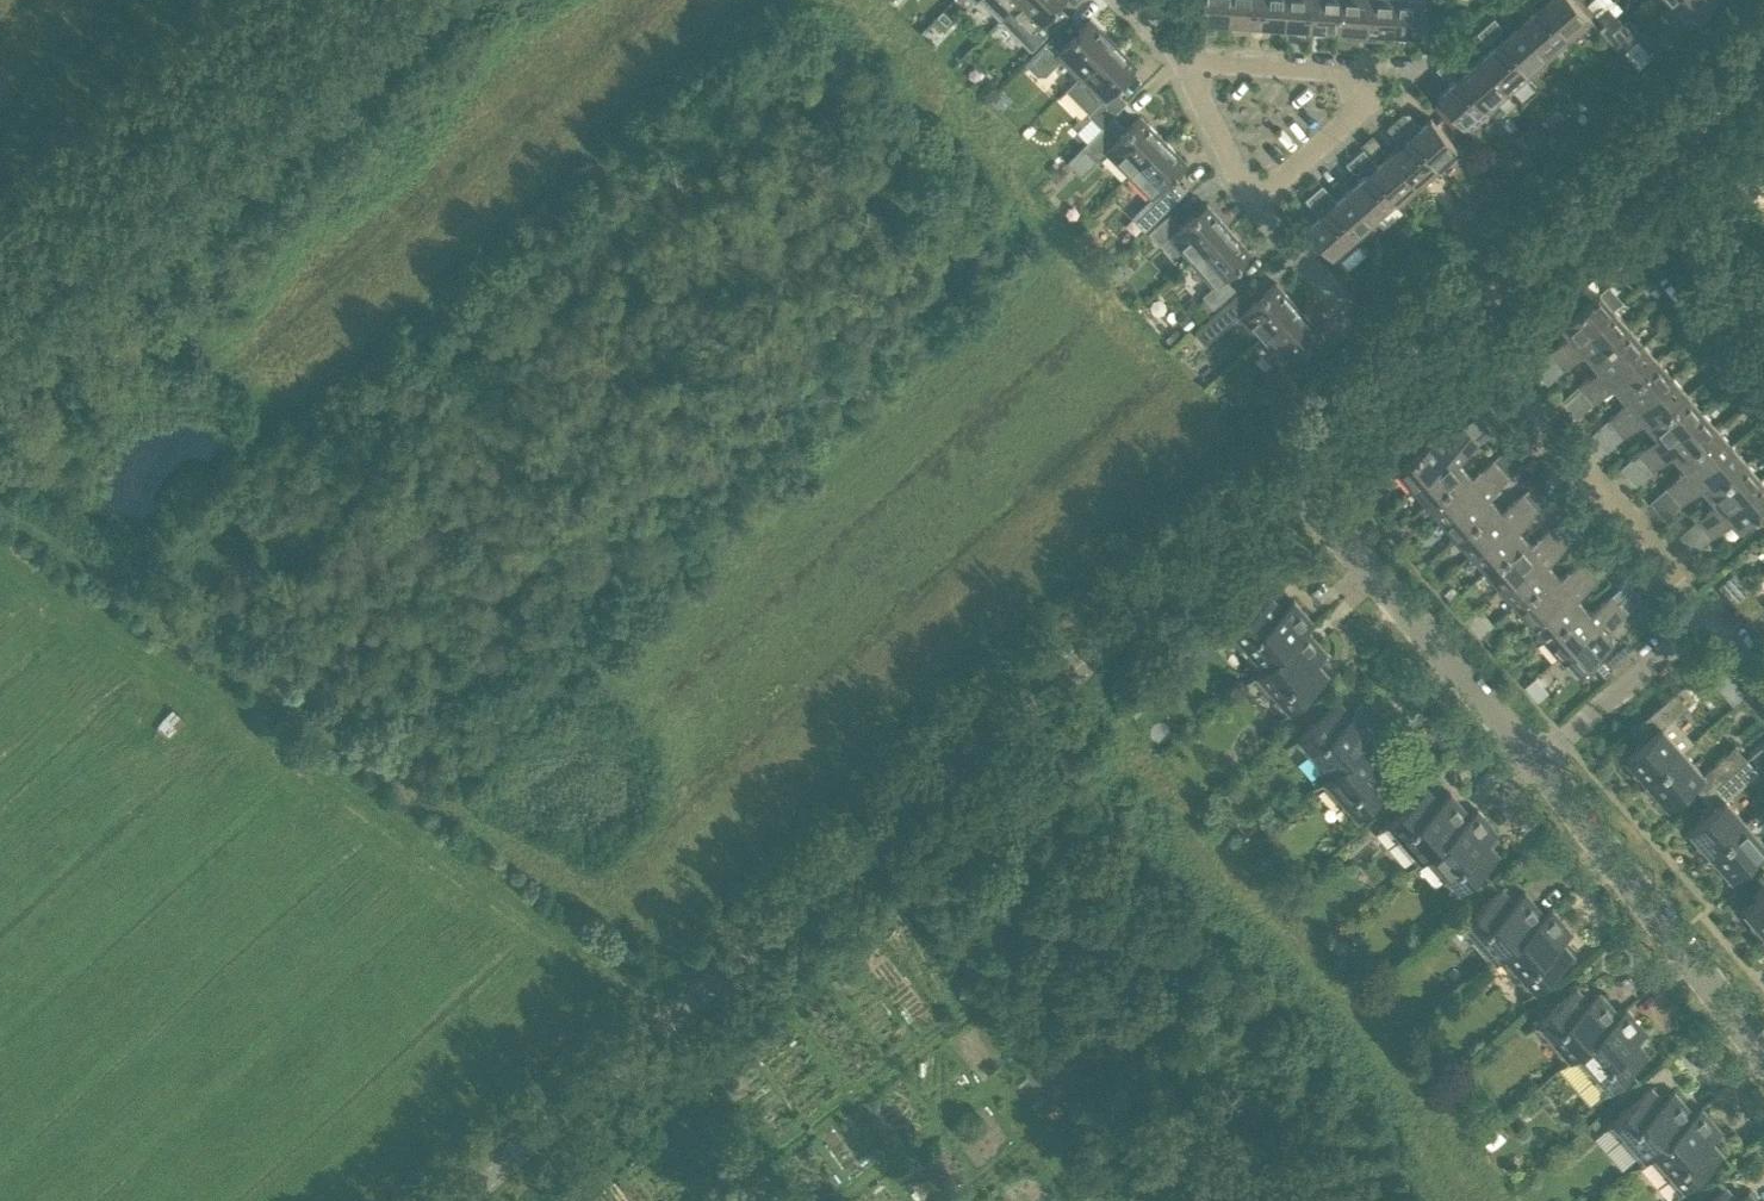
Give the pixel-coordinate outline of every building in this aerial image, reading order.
[(1019,0),(984,0),(1002,18),(1013,6),(1019,0)] [(1013,6),(1002,18),(1033,49),(1054,29),(1044,19),(1062,0),(1019,0),(1013,6)] [(1202,20),(1231,21),(1232,0),(1203,0),(1202,20)] [(1260,0),(1232,0),(1231,21),(1259,23),(1260,0)] [(1287,0),(1260,0),(1259,23),(1285,25),(1287,0)] [(1285,25),(1312,27),(1314,0),(1287,0),(1285,25)] [(1312,27),(1338,28),(1338,36),(1339,36),(1342,0),(1314,0),(1312,27)] [(1339,36),(1357,37),(1359,30),(1367,30),(1369,0),(1342,0),(1339,36)] [(1396,0),(1369,0),(1367,30),(1374,31),(1375,38),(1394,39),(1394,32),(1396,0)] [(1424,0),(1396,0),(1394,32),(1422,34),(1424,0)] [(1593,20),(1575,0),(1547,0),(1541,5),(1571,39),(1593,20)] [(1690,23),(1716,0),(1673,0),(1672,1),(1666,6),(1685,28),(1690,23)] [(1551,57),(1571,39),(1541,5),(1521,23),(1551,57)] [(1609,5),(1598,15),(1605,23),(1616,14),(1609,5)] [(1616,14),(1605,23),(1613,31),(1623,22),(1616,14)] [(1115,41),(1091,17),(1073,35),(1062,25),(1027,61),(1039,73),(1047,73),(1062,58),(1079,76),(1080,76),(1115,41)] [(1495,36),(1502,30),(1502,25),(1495,17),(1486,25),(1495,36)] [(1529,75),(1551,57),(1521,23),(1500,41),(1525,69),(1525,70),(1529,75)] [(1490,40),(1495,36),(1486,25),(1478,32),(1485,40),(1490,40)] [(1640,67),(1653,56),(1638,40),(1626,51),(1640,67)] [(1116,86),(1138,64),(1115,41),(1080,76),(1079,76),(1068,87),(1092,110),(1089,113),(1103,126),(1115,115),(1129,100),(1116,86)] [(1505,87),(1525,70),(1525,69),(1500,41),(1480,58),(1505,87)] [(1455,71),(1461,66),(1461,61),(1454,53),(1446,60),(1455,71)] [(1490,110),(1510,92),(1505,87),(1480,58),(1460,76),(1490,110)] [(1449,76),(1455,71),(1446,60),(1437,67),(1444,75),(1449,76)] [(1468,129),(1490,110),(1460,76),(1438,95),(1468,129)] [(997,84),(992,78),(982,89),(987,94),(997,84)] [(1588,116),(1583,111),(1576,116),(1581,122),(1588,116)] [(1419,128),(1405,112),(1397,119),(1406,130),(1411,135),(1441,170),(1462,151),(1432,117),(1419,128)] [(1165,139),(1141,115),(1128,128),(1115,115),(1103,126),(1083,146),(1097,160),(1107,150),(1130,174),(1165,139)] [(1563,139),(1575,129),(1563,116),(1551,126),(1563,139)] [(1400,135),(1406,130),(1397,119),(1388,127),(1395,135),(1398,132),(1400,135)] [(1420,187),(1440,170),(1441,170),(1411,135),(1390,153),(1420,187)] [(1146,230),(1157,219),(1188,188),(1175,175),(1188,161),(1165,139),(1130,174),(1153,196),(1132,216),(1146,230)] [(1535,145),(1526,153),(1535,164),(1544,156),(1535,145)] [(1379,164),(1364,148),(1356,155),(1365,166),(1370,171),(1395,200),(1394,201),(1399,206),(1420,187),(1390,153),(1379,164)] [(1360,171),(1365,166),(1356,155),(1348,162),(1355,170),(1357,168),(1360,171)] [(1510,169),(1500,179),(1507,187),(1517,177),(1510,169)] [(1350,189),(1375,218),(1394,201),(1395,200),(1370,171),(1350,189)] [(1338,200),(1331,191),(1324,183),(1315,191),(1359,241),(1380,223),(1375,218),(1350,189),(1338,200)] [(1491,185),(1471,202),(1481,214),(1501,196),(1491,185)] [(1338,259),(1359,241),(1315,191),(1307,198),(1321,214),(1308,226),(1333,254),(1338,259)] [(1230,227),(1208,202),(1182,225),(1171,213),(1149,232),(1161,244),(1171,235),(1193,260),(1230,227)] [(1215,307),(1237,288),(1226,275),(1252,252),(1230,227),(1193,260),(1215,285),(1204,294),(1215,307)] [(1398,286),(1405,279),(1399,271),(1391,278),(1398,286)] [(1386,296),(1398,286),(1391,278),(1379,289),(1386,296)] [(1300,307),(1277,281),(1251,304),(1240,292),(1197,329),(1208,342),(1240,314),(1262,339),(1300,307)] [(1592,297),(1583,287),(1560,307),(1569,318),(1562,324),(1570,333),(1550,350),(1558,359),(1615,309),(1600,291),(1592,297)] [(1669,307),(1674,302),(1667,293),(1658,301),(1662,307),(1669,307)] [(1285,386),(1306,367),(1295,354),(1321,331),(1300,307),(1262,339),(1284,364),(1273,373),(1285,386)] [(1592,358),(1630,325),(1615,309),(1558,359),(1565,367),(1585,350),(1592,358)] [(1587,393),(1645,343),(1630,325),(1592,358),(1599,367),(1579,384),(1587,393)] [(1622,392),(1659,360),(1645,343),(1587,393),(1594,401),(1614,384),(1622,392)] [(1617,427),(1674,377),(1659,360),(1622,392),(1629,400),(1609,418),(1617,427)] [(1651,426),(1688,393),(1674,377),(1617,427),(1624,435),(1644,418),(1651,426)] [(1646,460),(1703,410),(1688,393),(1651,426),(1658,434),(1638,451),(1646,460)] [(1681,460),(1718,427),(1703,410),(1646,460),(1653,469),(1673,451),(1681,460)] [(1414,484),(1472,434),(1465,426),(1445,443),(1437,434),(1400,467),(1414,484)] [(1675,494),(1733,444),(1718,427),(1681,460),(1688,468),(1668,485),(1675,494)] [(1429,501),(1467,468),(1460,460),(1480,443),(1472,434),(1414,484),(1429,501)] [(1710,494),(1747,461),(1733,444),(1675,494),(1683,503),(1703,485),(1710,494)] [(1444,518),(1501,468),(1494,460),(1474,477),(1467,468),(1429,501),(1444,518)] [(1705,528),(1762,478),(1747,461),(1710,494),(1717,502),(1697,519),(1705,528)] [(1459,535),(1496,502),(1489,494),(1509,477),(1501,468),(1444,518),(1459,535)] [(1763,507),(1763,480),(1762,478),(1705,528),(1712,536),(1732,519),(1740,528),(1763,507)] [(1474,552),(1531,502),(1524,494),(1504,511),(1496,502),(1459,535),(1474,552)] [(1488,569),(1526,536),(1519,528),(1539,511),(1531,502),(1474,552),(1488,569)] [(1392,529),(1399,522),(1392,514),(1385,521),(1392,529)] [(1503,586),(1560,536),(1553,527),(1533,545),(1526,536),(1488,569),(1503,586)] [(1517,602),(1555,570),(1548,562),(1568,545),(1560,536),(1503,586),(1517,602)] [(1533,620),(1590,570),(1583,561),(1563,579),(1555,570),(1517,602),(1533,620)] [(1547,637),(1585,604),(1578,596),(1598,578),(1590,570),(1533,620),(1547,637)] [(1726,592),(1741,579),(1734,572),(1720,585),(1726,592)] [(1284,609),(1272,595),(1229,632),(1261,669),(1254,675),(1255,676),(1308,629),(1309,629),(1316,623),(1295,599),(1284,609)] [(1562,653),(1619,603),(1612,595),(1592,612),(1585,604),(1547,637),(1562,653)] [(1763,607),(1763,605),(1758,599),(1743,612),(1750,619),(1763,607)] [(1577,671),(1615,639),(1607,630),(1627,612),(1619,603),(1562,653),(1577,671)] [(1763,619),(1763,607),(1750,619),(1756,626),(1763,619)] [(1287,712),(1330,675),(1318,662),(1328,652),(1309,629),(1308,629),(1255,676),(1287,712)] [(1199,661),(1215,647),(1205,635),(1203,632),(1186,647),(1189,650),(1199,661)] [(1720,658),(1707,670),(1718,683),(1731,671),(1720,658)] [(1685,685),(1641,723),(1648,730),(1641,736),(1645,741),(1627,756),(1649,781),(1685,750),(1695,741),(1674,717),(1696,698),(1685,685)] [(1757,685),(1749,692),(1743,696),(1750,705),(1763,693),(1757,685)] [(1351,715),(1339,701),(1297,738),(1329,775),(1329,776),(1375,735),(1376,735),(1383,729),(1362,705),(1351,715)] [(1641,723),(1633,730),(1639,738),(1641,736),(1648,730),(1641,723)] [(1397,781),(1385,767),(1396,758),(1376,735),(1375,735),(1329,776),(1329,775),(1322,781),(1355,819),(1397,781)] [(1705,796),(1749,758),(1737,745),(1705,773),(1685,750),(1649,781),(1670,805),(1687,790),(1691,794),(1698,788),(1705,796)] [(1713,854),(1748,822),(1727,798),(1759,770),(1749,758),(1705,796),(1711,803),(1704,809),(1708,813),(1691,828),(1713,854)] [(1441,801),(1429,787),(1386,825),(1419,862),(1426,856),(1433,849),(1471,815),(1451,792),(1441,801)] [(1458,893),(1501,855),(1489,841),(1499,832),(1479,808),(1471,815),(1433,849),(1426,856),(1458,893)] [(1748,822),(1713,854),(1733,877),(1751,862),(1755,867),(1762,861),(1763,863),(1763,840),(1748,822)] [(1758,889),(1762,893),(1745,909),(1763,930),(1763,884),(1758,889)] [(1515,901),(1503,887),(1460,924),(1493,962),(1500,955),(1511,945),(1546,914),(1526,891),(1515,901)] [(1532,992),(1575,955),(1563,941),(1574,931),(1553,908),(1546,914),(1511,945),(1500,955),(1532,992)] [(1344,938),(1338,938),(1334,943),(1336,949),(1341,951),(1346,949),(1348,943),(1344,938)] [(1589,1000),(1577,986),(1535,1024),(1568,1061),(1575,1055),(1621,1014),(1620,1013),(1600,991),(1589,1000)] [(1607,1091),(1649,1054),(1637,1040),(1648,1031),(1627,1007),(1620,1013),(1621,1014),(1575,1055),(1607,1091)] [(1664,1099),(1652,1086),(1609,1123),(1642,1160),(1649,1154),(1668,1138),(1696,1114),(1695,1113),(1675,1090),(1664,1099)] [(1682,1191),(1724,1153),(1712,1139),(1723,1130),(1702,1106),(1695,1113),(1696,1114),(1668,1138),(1649,1154),(1682,1191)] [(1491,1145),(1502,1137),(1495,1128),(1484,1137),(1491,1145)] [(1141,1194),(1147,1200),(1154,1200),(1161,1194),(1152,1184),(1141,1194)] [(1726,1185),(1708,1200),(1760,1200),(1749,1189),(1739,1199),(1726,1185)]
